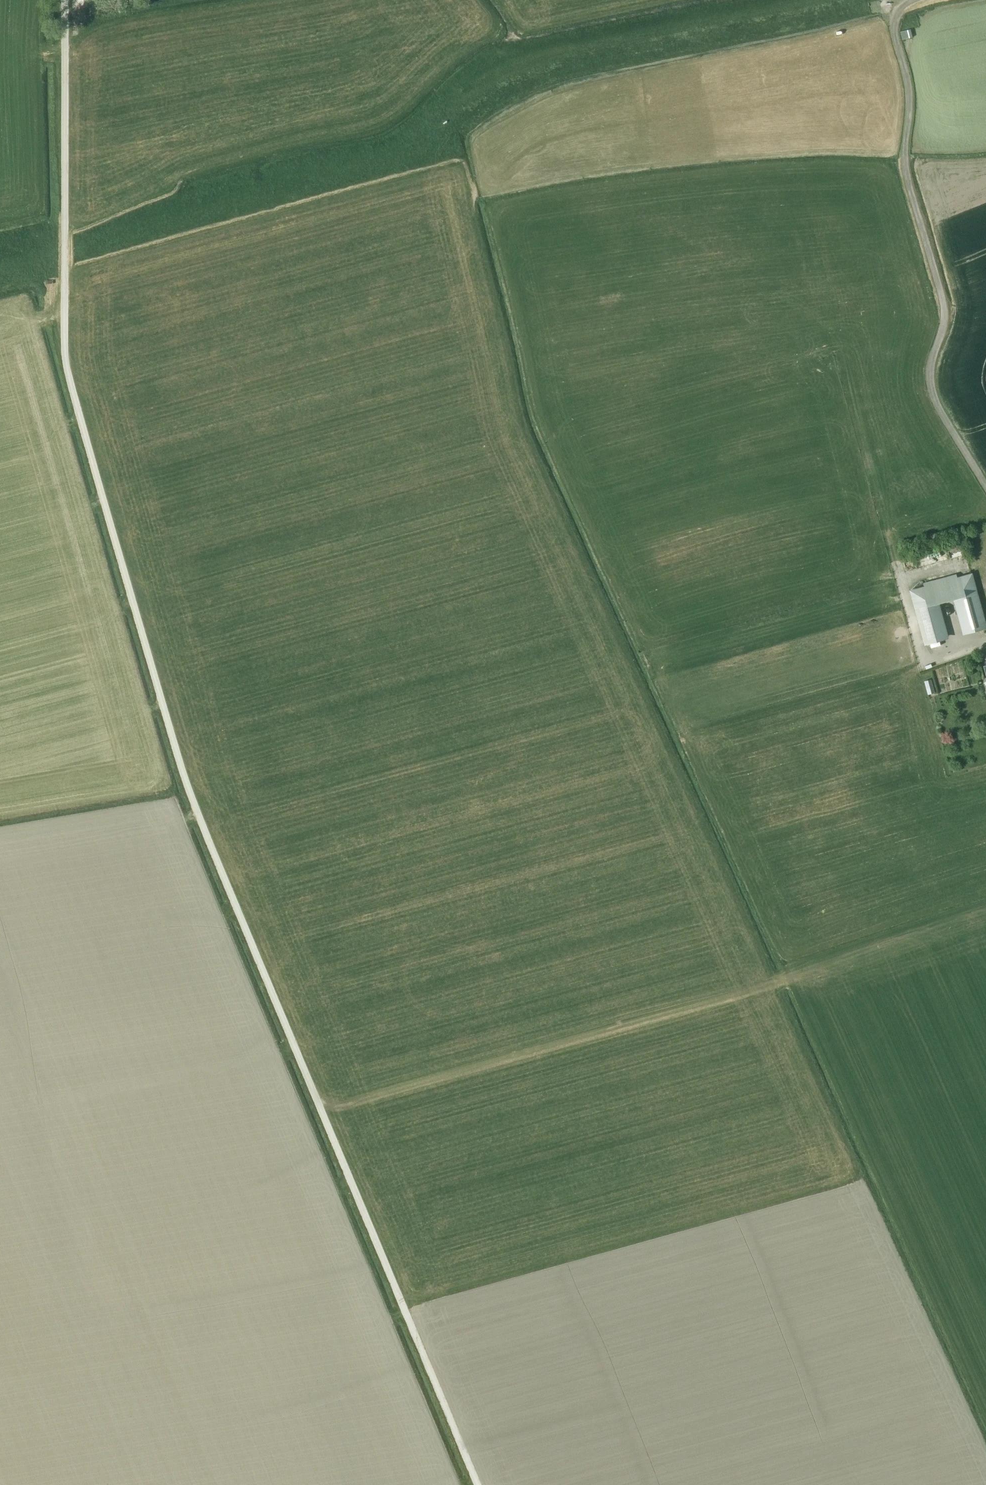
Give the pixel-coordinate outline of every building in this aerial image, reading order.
[(894,0),(882,1),(883,9),(895,8),(894,0)] [(902,31),(904,39),(915,36),(913,28),(902,31)] [(963,632),(985,626),(971,574),(911,590),(925,643),(942,638),(932,604),(954,598),(963,632)] [(928,694),(935,692),(931,678),(924,680),(928,694)]
